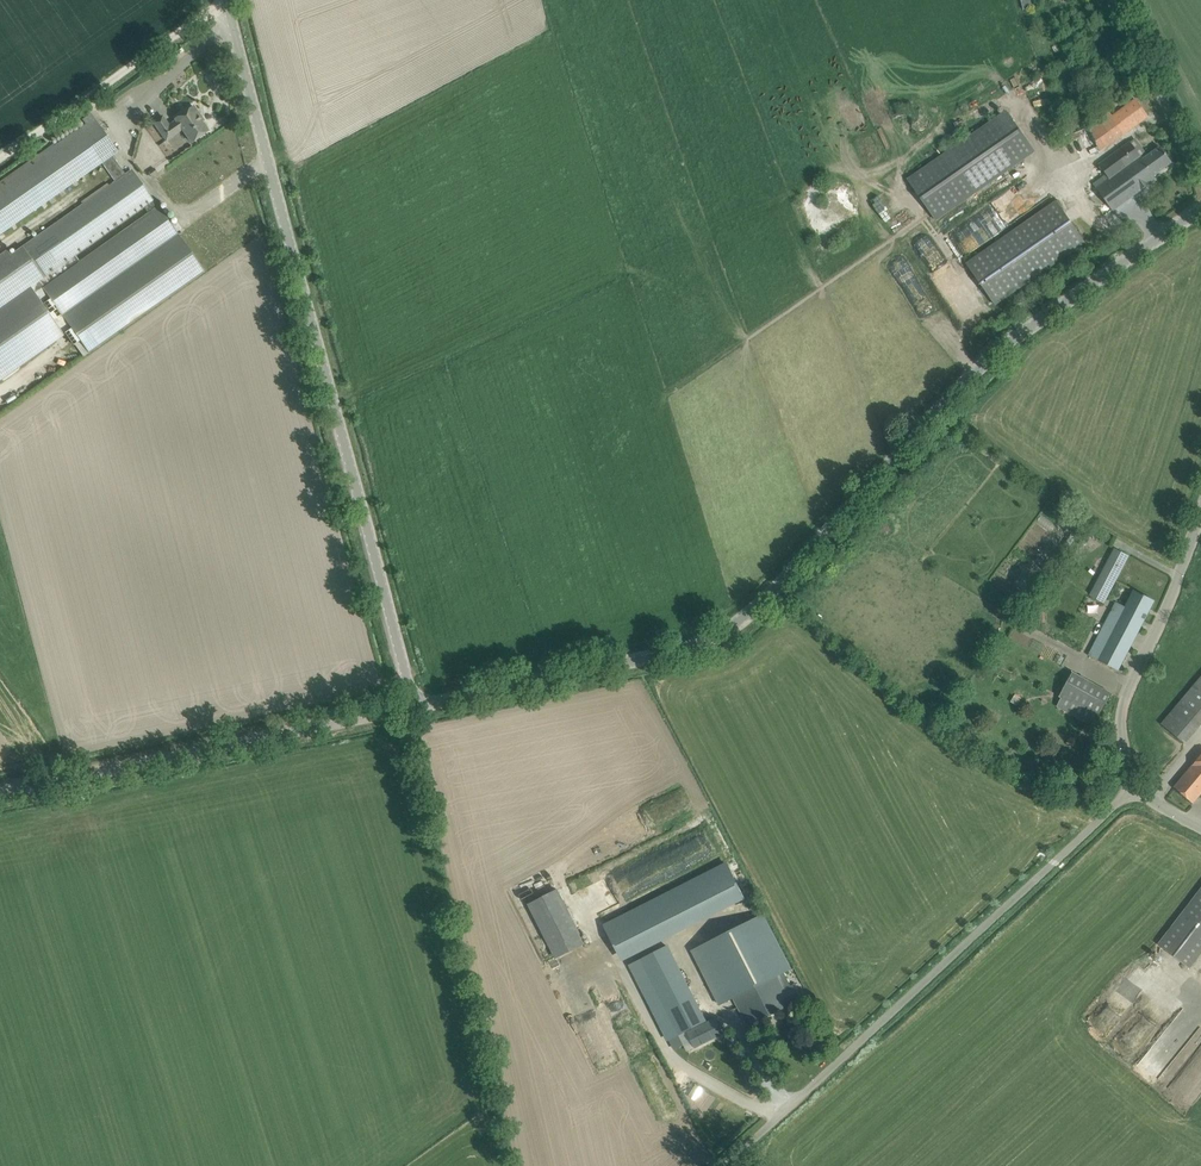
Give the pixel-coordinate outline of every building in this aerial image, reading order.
[(1024,9),(1032,7),(1031,0),(1021,0),(1024,9)] [(1109,112),(1089,127),(1101,150),(1148,116),(1136,99),(1112,116),(1109,112)] [(177,120),(169,125),(163,116),(154,122),(167,140),(183,129),(192,142),(208,131),(201,121),(203,120),(194,106),(176,119),(177,120)] [(908,178),(937,220),(1035,152),(1006,110),(908,178)] [(32,289),(46,289),(46,299),(52,308),(56,308),(78,343),(81,343),(85,348),(201,276),(136,170),(121,170),(112,155),(116,152),(91,112),(81,118),(86,125),(0,177),(0,231),(104,167),(111,179),(111,185),(0,254),(0,377),(63,339),(32,289)] [(1172,162),(1161,147),(1143,159),(1131,142),(1098,166),(1104,175),(1093,183),(1113,210),(1156,178),(1154,175),(1172,162)] [(1085,243),(1056,201),(968,263),(996,305),(1085,243)] [(1090,595),(1104,603),(1129,555),(1115,548),(1090,595)] [(1089,655),(1118,671),(1155,600),(1134,590),(1126,606),(1116,602),(1089,655)] [(1063,695),(1057,705),(1093,725),(1111,693),(1073,672),(1061,694),(1063,695)] [(1184,743),(1200,724),(1200,677),(1162,723),(1184,743)] [(1174,787),(1193,803),(1200,794),(1200,756),(1174,787)] [(621,958),(744,895),(728,865),(605,927),(621,958)] [(1190,968),(1200,953),(1200,889),(1159,944),(1190,968)] [(785,989),(778,975),(791,968),(764,914),(693,950),(720,1004),(729,1000),(734,1009),(738,1007),(748,1026),(801,999),(793,985),(785,989)] [(631,965),(669,1039),(706,1020),(667,946),(631,965)] [(688,1032),(695,1048),(724,1034),(716,1018),(688,1032)] [(679,1035),(670,1040),(674,1046),(682,1042),(679,1035)]
